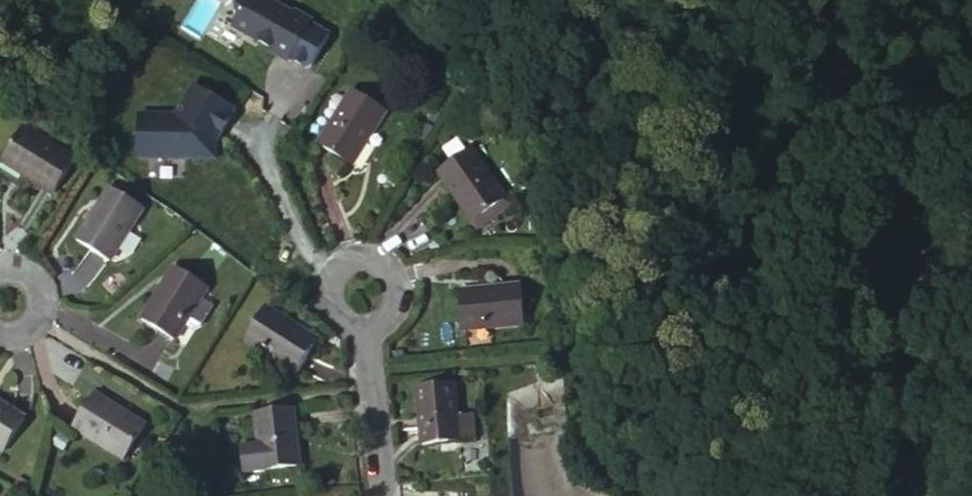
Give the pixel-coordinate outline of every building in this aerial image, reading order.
[(228,32),(266,57),(265,59),(283,71),(284,69),(300,78),(304,77),(325,46),(307,34),(308,33),(289,21),(288,23),(252,0),(221,0),(235,9),(238,18),(228,32)] [(133,116),(131,160),(206,160),(227,113),(185,88),(167,118),(133,116)] [(388,112),(352,89),(319,142),(355,164),(388,112)] [(80,169),(27,130),(8,156),(28,171),(25,176),(58,200),(80,169)] [(440,172),(470,222),(474,220),(486,213),(491,220),(507,211),(502,203),(473,153),(440,172)] [(8,156),(5,161),(25,176),(28,171),(8,156)] [(145,219),(112,197),(78,247),(110,267),(145,219)] [(486,213),(474,220),(478,227),(491,220),(486,213)] [(211,296),(176,275),(146,326),(181,347),(187,336),(203,346),(219,318),(204,309),(211,296)] [(519,295),(457,298),(459,339),(520,336),(519,295)] [(322,344),(271,309),(248,343),(300,377),(322,344)] [(458,393),(426,394),(429,453),(479,451),(478,423),(461,424),(458,393)] [(0,411),(0,454),(8,459),(28,428),(0,411)] [(147,446),(93,412),(72,445),(125,478),(147,446)] [(294,412),(265,416),(267,445),(247,447),(249,475),(299,470),(294,412)]
